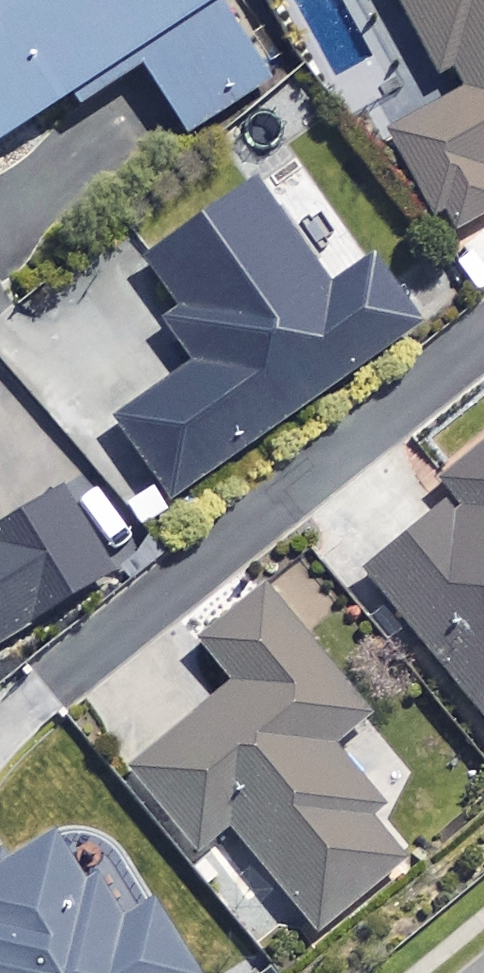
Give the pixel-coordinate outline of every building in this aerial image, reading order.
[(65,93),(72,104),(135,63),(181,134),(264,81),(211,0),(0,0),(0,135),(65,93)] [(441,94),(382,126),(440,232),(483,208),(483,0),(389,0),(441,94)] [(170,508),(164,500),(411,325),(364,258),(321,288),(245,180),(133,259),(173,316),(157,329),(183,368),(108,421),(152,482),(122,504),(140,530),(170,508)] [(446,259),(475,291),(483,283),(483,225),(446,259)] [(429,485),(441,499),(356,569),(483,723),(483,439),(429,485)] [(117,568),(62,479),(0,518),(0,640),(117,568)] [(359,715),(256,584),(187,637),(225,685),(120,768),(188,854),(225,825),(311,935),(409,858),(321,745),(359,715)] [(0,852),(0,972),(182,972),(112,861),(74,885),(38,828),(0,852)]
